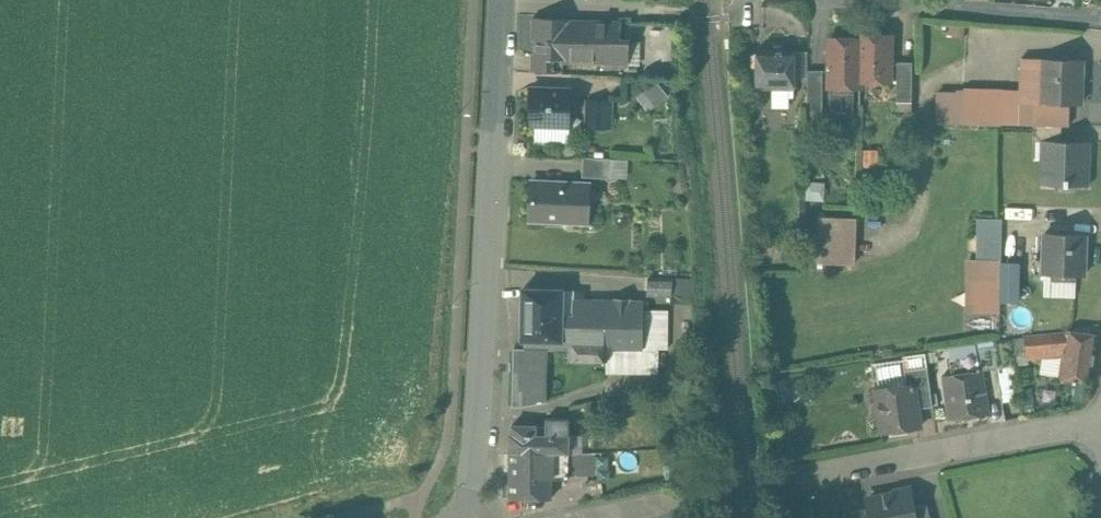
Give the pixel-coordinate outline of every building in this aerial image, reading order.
[(568,18),(533,17),(533,19),(534,19),(534,39),(532,39),(532,40),(537,40),(537,53),(563,54),(563,60),(629,62),(630,41),(621,41),(622,24),(568,21),(568,18)] [(891,38),(861,37),(861,41),(860,84),(890,85),(891,38)] [(861,41),(832,40),(831,85),(835,86),(836,94),(852,95),(855,91),(855,86),(860,86),(860,84),(861,41)] [(795,51),(757,50),(757,52),(752,55),(752,65),(757,67),(756,87),(795,88),(795,79),(795,54),(795,51)] [(537,53),(533,53),(533,70),(563,71),(563,60),(563,54),(537,53)] [(808,80),(808,70),(808,54),(795,54),(795,79),(808,80)] [(1082,59),(1022,57),(1021,90),(1002,90),(1001,123),(1034,124),(1062,125),(1069,125),(1070,103),(1081,104),(1082,59)] [(913,64),(895,64),(895,104),(912,105),(913,64)] [(824,70),(808,70),(808,80),(808,109),(824,109),(824,70)] [(571,90),(531,88),(530,124),(570,126),(571,90)] [(1002,90),(964,88),(963,122),(1001,123),(1002,90)] [(606,102),(588,101),(587,127),(605,127),(606,102)] [(1062,125),(1034,124),(1033,140),(1042,141),(1042,139),(1062,140),(1062,125)] [(1062,140),(1042,139),(1042,141),(1040,184),(1089,185),(1089,183),(1087,183),(1088,143),(1091,143),(1091,141),(1062,140)] [(612,159),(584,157),(583,177),(611,178),(612,159)] [(589,183),(532,181),(530,220),(587,223),(589,183)] [(819,261),(859,262),(860,215),(820,214),(819,261)] [(1003,218),(978,217),(978,258),(1002,259),(1003,218)] [(1085,233),(1045,232),(1044,274),(1084,275),(1085,233)] [(1004,260),(1004,299),(1024,299),(1025,260),(1004,260)] [(693,278),(646,276),(645,292),(649,292),(648,294),(671,296),(693,295),(693,278)] [(1001,277),(979,277),(978,306),(1000,307),(1001,277)] [(562,290),(524,289),(523,339),(548,339),(548,349),(570,349),(570,339),(563,339),(563,315),(574,316),(574,292),(563,291),(562,290)] [(644,300),(605,300),(606,289),(574,289),(574,292),(574,316),(563,315),(563,339),(570,339),(570,349),(570,359),(622,360),(622,348),(644,348),(644,300)] [(694,316),(683,315),(684,332),(695,332),(694,316)] [(1064,354),(1094,358),(1098,333),(1095,333),(1067,330),(1067,332),(1064,350),(1064,354)] [(1067,332),(1025,336),(1027,353),(1064,350),(1067,332)] [(1025,336),(994,341),(995,346),(981,348),(982,353),(984,370),(1029,364),(1028,361),(1027,353),(1025,336)] [(548,349),(514,348),(513,406),(517,406),(537,402),(538,404),(543,403),(543,401),(546,401),(548,349)] [(1064,350),(1027,353),(1028,361),(1063,358),(1064,354),(1064,350)] [(990,414),(984,370),(982,353),(955,357),(957,374),(945,375),(950,419),(990,414)] [(1094,358),(1064,354),(1063,358),(1060,378),(1088,382),(1090,382),(1094,358)] [(927,367),(906,370),(908,384),(915,383),(919,408),(933,406),(927,367)] [(908,384),(876,388),(878,400),(874,405),(875,412),(880,416),(882,432),(921,427),(919,408),(915,383),(908,384)] [(546,426),(536,426),(536,425),(512,425),(512,434),(511,434),(511,451),(569,453),(570,453),(570,418),(547,418),(546,426)] [(569,453),(511,451),(510,498),(551,499),(552,478),(568,479),(569,473),(569,453)] [(593,452),(577,453),(578,473),(587,474),(587,461),(594,461),(593,452)] [(570,453),(569,453),(569,473),(578,473),(577,453),(570,453)] [(867,500),(871,517),(915,517),(913,507),(910,492),(867,500)] [(913,507),(915,517),(931,517),(927,504),(913,507)]
